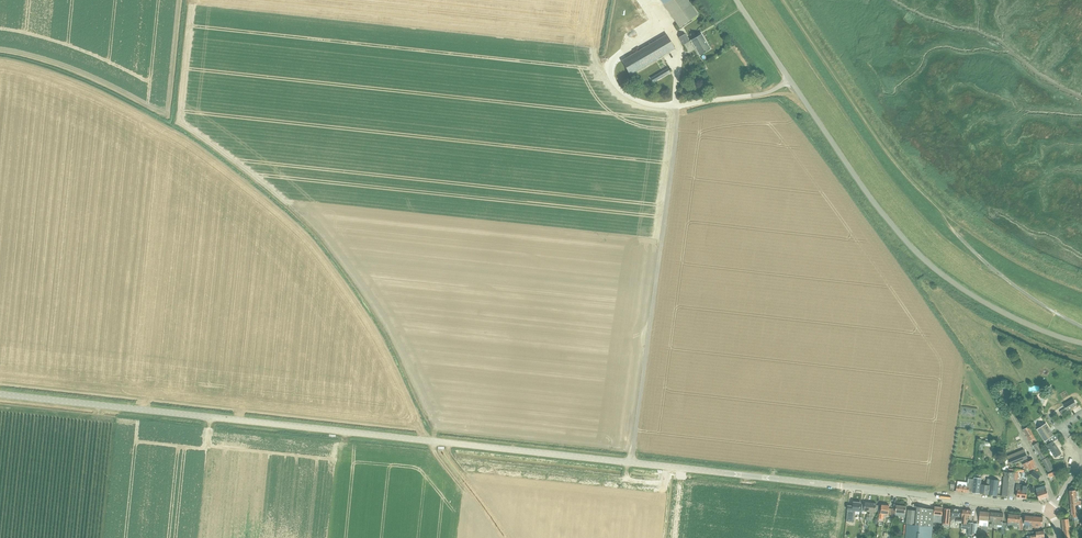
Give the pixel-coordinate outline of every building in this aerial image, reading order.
[(664,4),(665,6),(667,9),(679,27),(690,20),(697,15),(697,14),(691,6),(687,0),(661,0),(664,4)] [(631,33),(654,20),(650,11),(626,24),(631,33)] [(630,75),(675,49),(666,34),(622,60),(630,75)] [(700,55),(710,49),(702,34),(691,41),(700,55)] [(686,36),(679,39),(683,46),(689,43),(686,36)] [(668,68),(651,78),(653,83),(670,73),(668,68)] [(1074,399),(1064,405),(1068,411),(1077,405),(1074,399)] [(1046,424),(1038,430),(1045,441),(1046,441),(1051,438),(1054,436),(1046,424)] [(1033,445),(1038,443),(1038,442),(1032,431),(1029,426),(1023,429),(1030,441),(1031,441),(1033,445)] [(1045,441),(1045,442),(1050,448),(1048,450),(1052,455),(1054,454),(1056,457),(1058,455),(1061,453),(1054,443),(1057,441),(1056,440),(1059,438),(1056,434),(1054,436),(1051,438),(1046,441),(1045,441)] [(1038,443),(1033,445),(1038,453),(1042,450),(1038,443)] [(1007,455),(1011,464),(1028,457),(1024,449),(1007,455)] [(1043,450),(1042,450),(1038,453),(1048,471),(1054,469),(1048,457),(1047,457),(1043,450)] [(1030,470),(1036,467),(1033,460),(1023,464),(1026,469),(1029,467),(1030,470)] [(1031,474),(1038,480),(1040,476),(1034,471),(1031,474)] [(1004,472),(1002,496),(1013,497),(1015,479),(1015,473),(1004,472)] [(974,479),(973,492),(972,493),(980,493),(982,478),(974,477),(974,479)] [(973,492),(974,479),(968,478),(967,487),(957,485),(956,491),(969,493),(969,491),(973,492)] [(982,484),(981,493),(997,495),(999,480),(987,479),(987,485),(982,484)] [(1027,498),(1028,485),(1026,485),(1026,486),(1017,485),(1016,494),(1017,494),(1017,497),(1027,498)] [(1036,488),(1037,491),(1039,500),(1040,500),(1049,497),(1046,488),(1045,485),(1036,488)] [(1071,503),(1081,502),(1081,500),(1079,500),(1078,491),(1076,491),(1076,490),(1072,490),(1070,491),(1071,503)] [(855,521),(855,511),(860,511),(861,502),(860,502),(857,501),(857,502),(854,502),(853,506),(852,506),(849,506),(848,506),(848,507),(847,513),(846,520),(855,521)] [(1077,502),(1071,503),(1071,504),(1072,514),(1072,517),(1072,521),(1079,520),(1078,517),(1079,517),(1079,516),(1078,509),(1081,509),(1081,504),(1081,502),(1077,502)] [(876,503),(871,503),(869,521),(872,521),(872,517),(873,511),(876,512),(876,510),(878,511),(879,505),(876,505),(876,503)] [(893,508),(889,508),(890,506),(889,505),(885,504),(885,505),(882,505),(881,513),(880,513),(879,518),(884,519),(884,514),(892,515),(893,508)] [(897,506),(896,512),(895,516),(905,517),(906,507),(897,506)] [(935,514),(934,516),(934,522),(942,523),(943,508),(935,507),(935,514)] [(906,533),(906,537),(932,537),(933,526),(934,509),(917,508),(916,525),(907,524),(907,525),(906,533)] [(951,509),(944,509),(943,523),(950,524),(951,509)] [(952,509),(951,520),(953,520),(953,519),(955,519),(956,516),(960,516),(961,510),(952,509)] [(907,524),(916,524),(917,511),(908,510),(907,524)] [(962,523),(962,528),(966,529),(967,524),(967,523),(968,517),(971,517),(972,511),(963,510),(962,519),(962,523)] [(982,525),(989,526),(990,512),(981,511),(980,522),(982,523),(982,525)] [(1004,514),(991,513),(990,521),(992,522),(992,524),(990,524),(989,527),(994,528),(995,525),(1002,525),(1002,530),(1001,534),(1005,534),(1006,523),(1003,523),(1003,521),(1004,514)] [(1021,515),(1009,514),(1008,525),(1011,525),(1020,526),(1019,530),(1023,530),(1024,519),(1021,519),(1021,515)] [(1042,526),(1043,517),(1025,516),(1024,524),(1034,525),(1034,527),(1039,528),(1039,526),(1042,526)] [(1069,519),(1062,520),(1064,531),(1065,531),(1066,537),(1072,537),(1071,530),(1073,530),(1072,525),(1070,526),(1069,519)]
